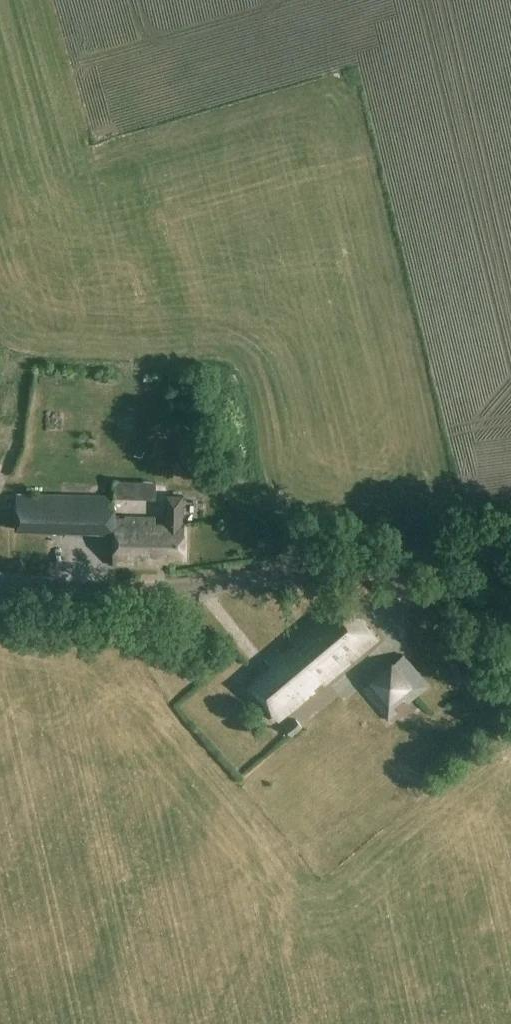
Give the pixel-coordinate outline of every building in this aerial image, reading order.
[(216,375),(217,391),(227,391),(226,374),(216,375)] [(156,488),(160,425),(45,418),(41,478),(63,479),(62,487),(92,489),(92,478),(119,480),(119,486),(156,488)] [(115,496),(17,494),(17,529),(114,531),(114,563),(159,564),(159,558),(184,558),(185,524),(183,524),(184,495),(168,495),(167,524),(155,524),(156,517),(115,517),(115,496)] [(324,683),(377,639),(341,596),(290,638),(295,644),(283,654),(278,648),(266,659),(273,668),(251,686),(279,720),(323,682),(324,683)] [(361,687),(388,719),(398,710),(395,707),(404,699),(407,702),(429,684),(402,652),(361,687)] [(292,736),(303,727),(296,718),(285,727),(292,736)]
